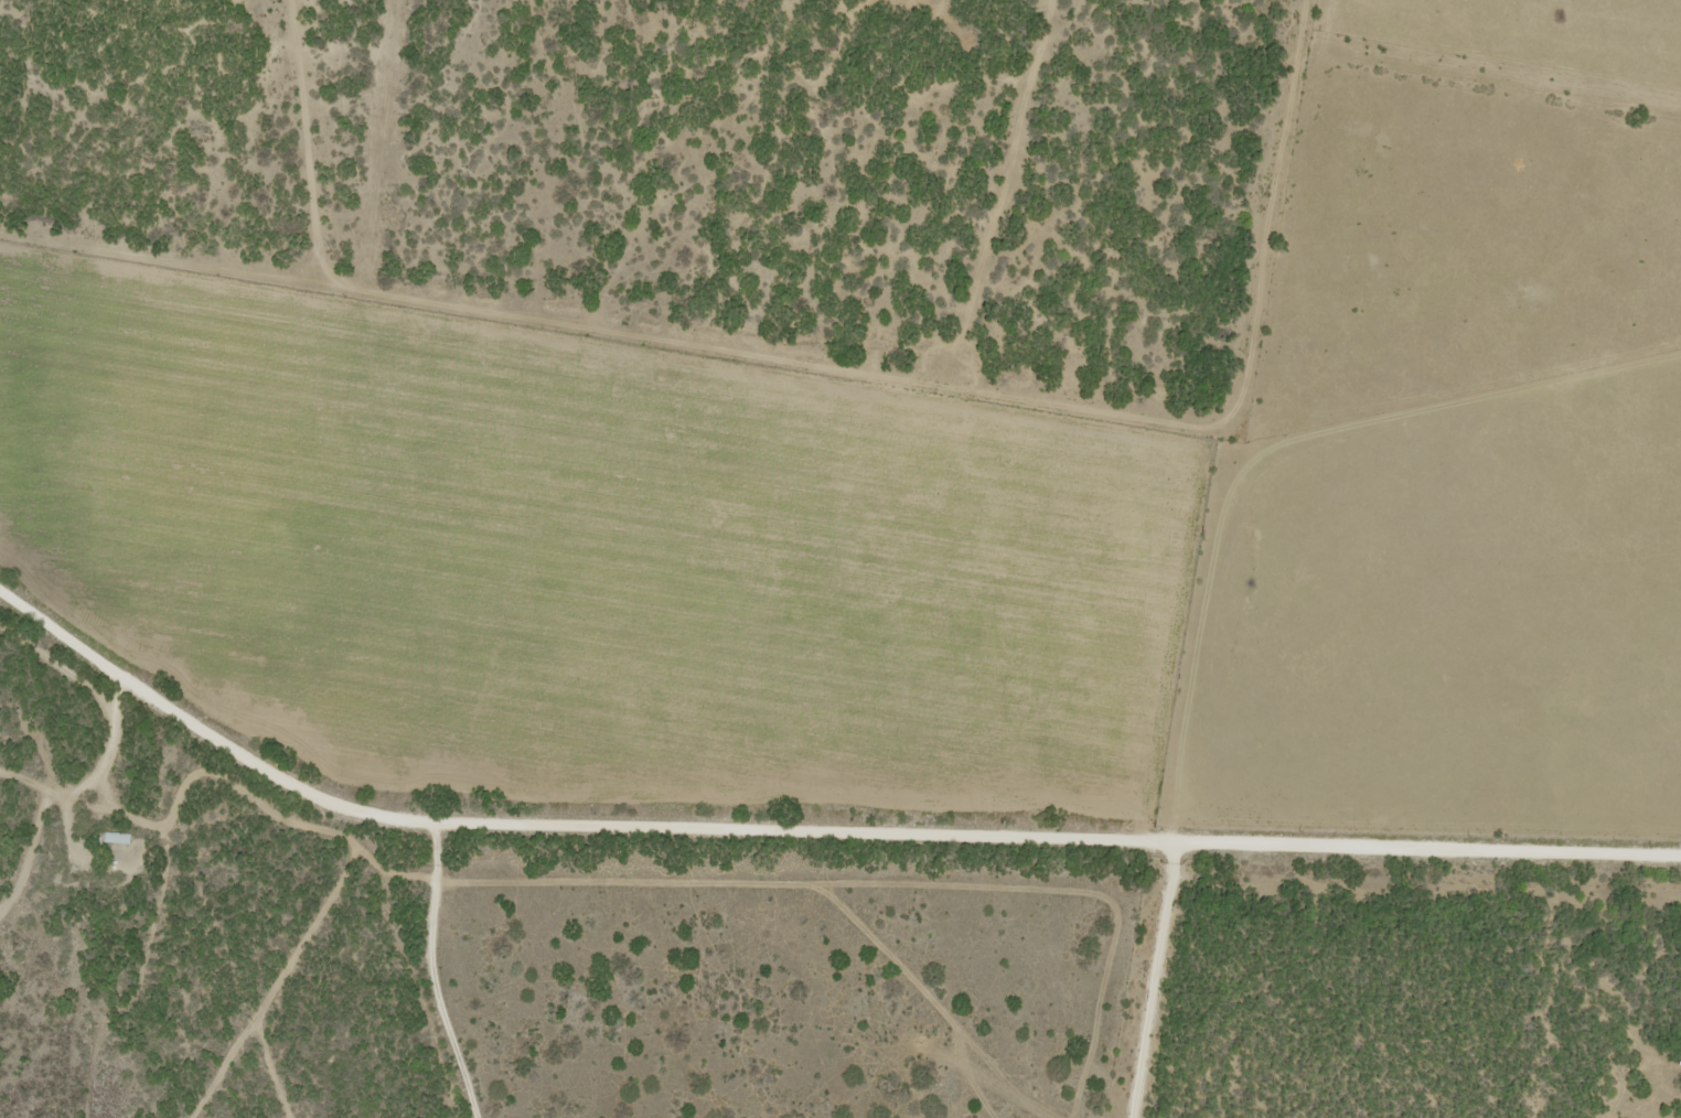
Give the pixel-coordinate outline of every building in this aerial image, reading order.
[(127,843),(127,832),(101,832),(101,843),(127,843)]
